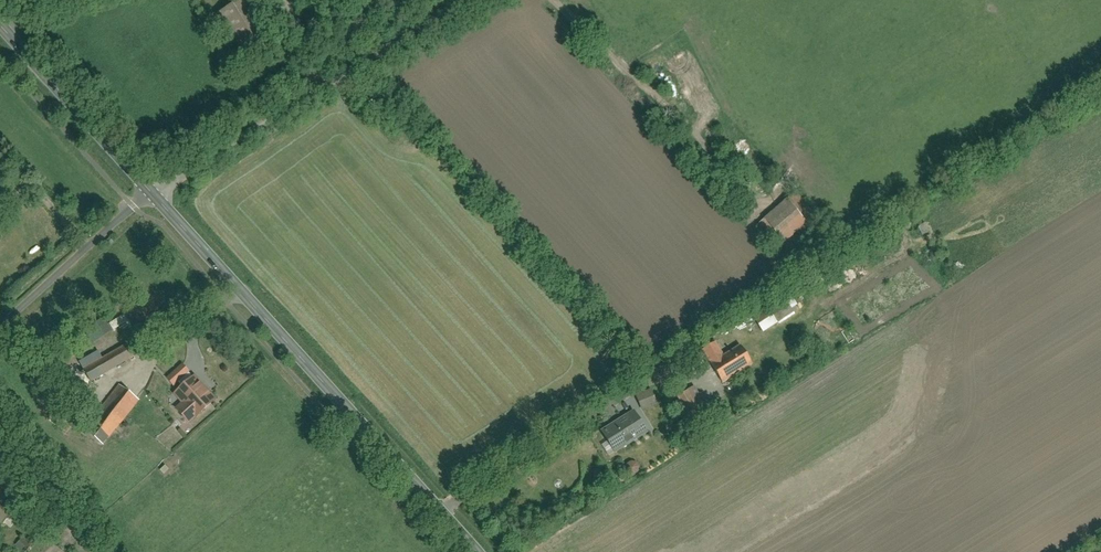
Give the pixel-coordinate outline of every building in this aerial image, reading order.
[(244,0),(243,0),(218,15),(240,52),(266,38),(244,0)] [(790,200),(767,219),(785,242),(809,223),(790,200)] [(785,242),(767,219),(758,226),(776,249),(785,242)] [(109,237),(104,241),(108,245),(113,241),(109,237)] [(794,302),(777,310),(783,322),(800,313),(794,302)] [(778,324),(773,317),(759,326),(764,333),(778,324)] [(127,341),(84,366),(93,382),(137,356),(127,341)] [(717,343),(703,352),(722,383),(751,365),(740,347),(725,356),(717,343)] [(190,374),(182,366),(165,381),(173,389),(190,374)] [(217,401),(193,374),(173,392),(182,401),(175,408),(190,425),(217,401)] [(139,401),(120,387),(91,425),(110,440),(139,401)] [(712,419),(694,391),(675,403),(687,422),(691,420),(696,428),(712,419)] [(652,392),(638,398),(643,410),(657,404),(652,392)] [(633,411),(600,432),(614,454),(647,433),(633,411)] [(630,462),(630,475),(643,474),(642,461),(630,462)] [(3,526),(12,516),(1,505),(6,499),(0,493),(0,523),(3,526)] [(34,546),(26,537),(18,544),(25,551),(28,551),(34,546)]
